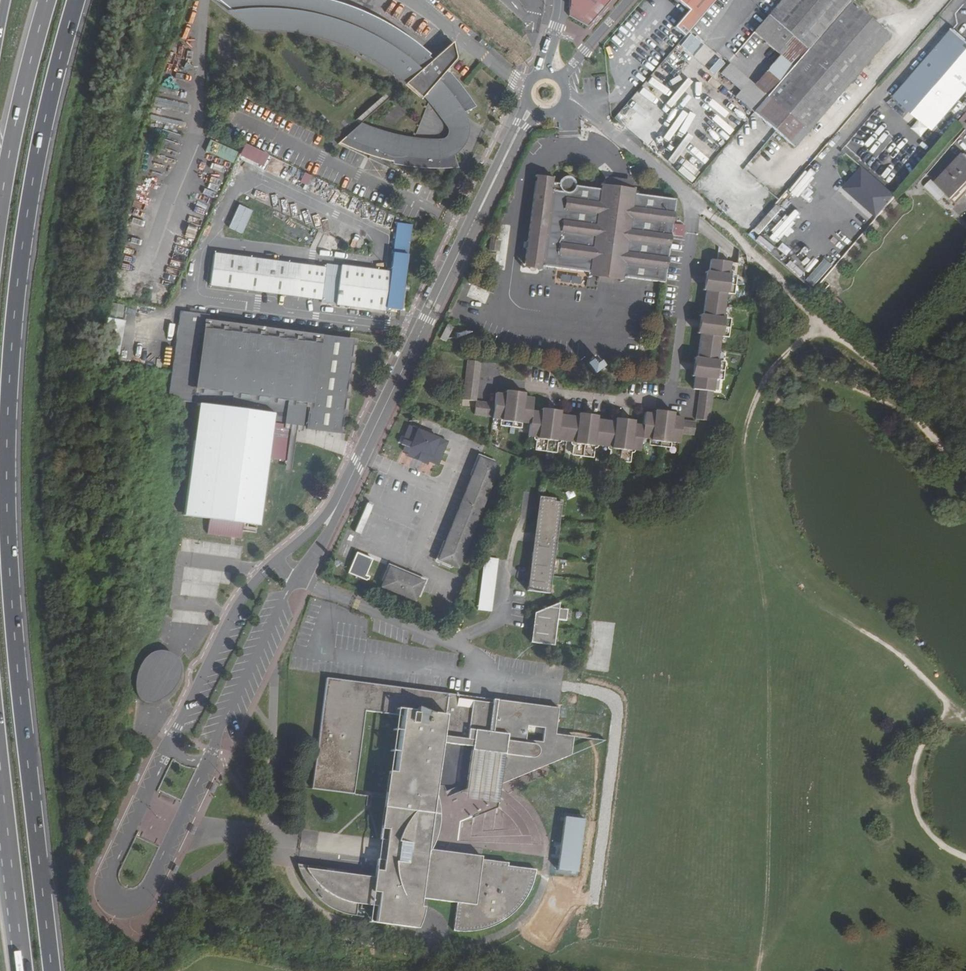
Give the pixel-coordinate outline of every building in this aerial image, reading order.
[(434,59),(425,52),(420,48),(415,44),(410,40),(405,36),(399,33),(392,28),(386,25),(378,21),(371,17),(363,13),(359,11),(353,9),(343,5),(334,3),(324,0),(218,0),(226,6),(235,1),(243,7),(237,15),(255,30),(263,30),(272,31),(282,32),(288,33),(294,33),(303,35),(309,36),(317,38),(321,39),(329,41),(333,43),(335,43),(343,46),(352,50),(362,54),(384,66),(389,69),(396,74),(401,77),(408,82),(434,59)] [(569,8),(581,19),(598,0),(569,0),(569,8)] [(689,10),(674,27),(685,36),(715,0),(677,0),(689,10)] [(754,32),(780,54),(750,89),(763,100),(753,112),(773,129),(869,18),(848,0),(781,0),(754,32)] [(794,147),(890,36),(869,18),(773,129),(794,147)] [(953,28),(894,96),(933,130),(965,92),(965,39),(953,28)] [(418,100),(444,129),(444,135),(438,140),(415,140),(408,140),(399,138),(397,138),(392,136),(385,135),(382,134),(376,131),(370,129),(365,127),(359,124),(337,144),(365,157),(368,159),(388,168),(392,163),(393,163),(397,164),(400,165),(404,165),(410,166),(414,167),(417,167),(422,167),(427,168),(433,168),(438,168),(443,168),(458,168),(454,154),(461,144),(464,134),(462,121),(462,115),(475,107),(470,100),(466,95),(461,88),(458,85),(453,80),(449,75),(446,71),(454,61),(455,59),(456,58),(456,57),(452,42),(434,59),(408,82),(403,87),(418,100)] [(739,102),(713,80),(699,95),(725,118),(739,102)] [(739,102),(725,118),(738,129),(752,113),(753,112),(763,100),(750,89),(739,102)] [(961,125),(965,119),(965,113),(958,123),(961,125)] [(245,144),(240,157),(264,167),(270,154),(245,144)] [(963,153),(935,182),(952,198),(965,183),(965,155),(963,153)] [(308,186),(313,177),(305,173),(300,182),(308,186)] [(632,185),(603,181),(602,190),(552,183),(535,181),(524,264),(598,274),(597,278),(612,280),(613,276),(664,283),(674,209),(675,200),(631,194),(632,185)] [(831,203),(865,231),(883,210),(849,181),(831,203)] [(952,198),(957,203),(965,194),(965,183),(952,198)] [(280,230),(292,233),(295,224),(283,220),(280,230)] [(326,265),(325,268),(214,253),(209,286),(321,300),(321,303),(385,312),(385,309),(400,311),(411,225),(397,223),(390,270),(326,265)] [(498,251),(499,242),(490,242),(489,250),(498,251)] [(717,260),(710,260),(693,389),(699,390),(713,392),(715,379),(723,380),(725,362),(717,361),(721,337),(728,337),(731,319),(723,318),(726,294),(734,295),(736,276),(729,275),(731,262),(726,262),(727,255),(718,247),(717,260)] [(829,285),(823,279),(814,290),(820,295),(829,285)] [(829,292),(823,298),(829,303),(835,297),(829,292)] [(111,303),(100,360),(117,363),(125,321),(120,320),(123,305),(111,303)] [(447,325),(440,339),(445,342),(452,328),(447,325)] [(886,336),(878,345),(888,353),(895,344),(886,336)] [(462,400),(476,401),(480,362),(467,361),(462,400)] [(494,404),(476,401),(474,415),(492,417),(492,419),(500,420),(498,432),(520,435),(522,423),(530,424),(528,437),(536,438),(535,450),(556,453),(558,441),(573,443),(571,455),(593,458),(595,446),(610,448),(608,460),(630,463),(631,451),(640,452),(641,439),(649,440),(648,452),(669,455),(671,443),(679,444),(680,434),(694,436),(695,422),(682,420),(682,417),(645,412),(643,425),(532,411),(533,398),(495,393),(494,404)] [(709,421),(713,395),(699,393),(695,420),(709,421)] [(447,442),(409,426),(401,444),(405,446),(403,451),(437,465),(447,442)] [(499,465),(479,457),(438,560),(458,568),(499,465)] [(555,498),(538,497),(526,590),(549,593),(561,502),(554,502),(555,498)] [(349,573),(365,579),(373,559),(357,552),(349,573)] [(498,559),(484,557),(478,610),(491,611),(498,559)] [(423,581),(389,567),(381,587),(415,601),(423,581)] [(547,607),(534,613),(530,642),(553,645),(556,620),(565,621),(566,609),(558,609),(547,607)] [(149,655),(145,657),(145,658),(147,658),(151,658),(155,659),(158,659),(160,651),(159,651),(157,651),(154,652),(151,653),(149,655)] [(179,677),(180,673),(180,672),(180,669),(180,666),(179,663),(178,661),(177,660),(171,666),(173,669),(176,672),(178,675),(179,677)] [(458,695),(326,678),(312,788),(354,794),(365,711),(402,715),(395,772),(381,879),(374,877),(360,876),(306,868),(309,874),(317,884),(327,892),(337,897),(346,901),(353,903),(357,903),(378,906),(376,923),(417,928),(421,898),(457,903),(453,931),(466,931),(477,930),(487,928),(498,923),(506,918),(515,911),(524,901),(528,892),(531,885),(534,876),(535,870),(507,866),(508,863),(481,859),(481,856),(428,849),(436,785),(444,786),(448,797),(466,789),(500,794),(501,784),(571,755),(573,737),(555,734),(558,708),(500,700),(500,704),(458,698),(458,695)] [(500,704),(500,700),(458,695),(458,698),(500,704)] [(395,772),(388,771),(374,877),(381,879),(395,772)] [(564,817),(557,870),(576,872),(583,820),(564,817)] [(305,884),(313,894),(320,900),(327,905),(336,911),(346,914),(351,915),(356,916),(357,903),(353,903),(346,901),(337,897),(327,892),(317,884),(309,874),(306,868),(298,867),(300,874),(305,884)]
